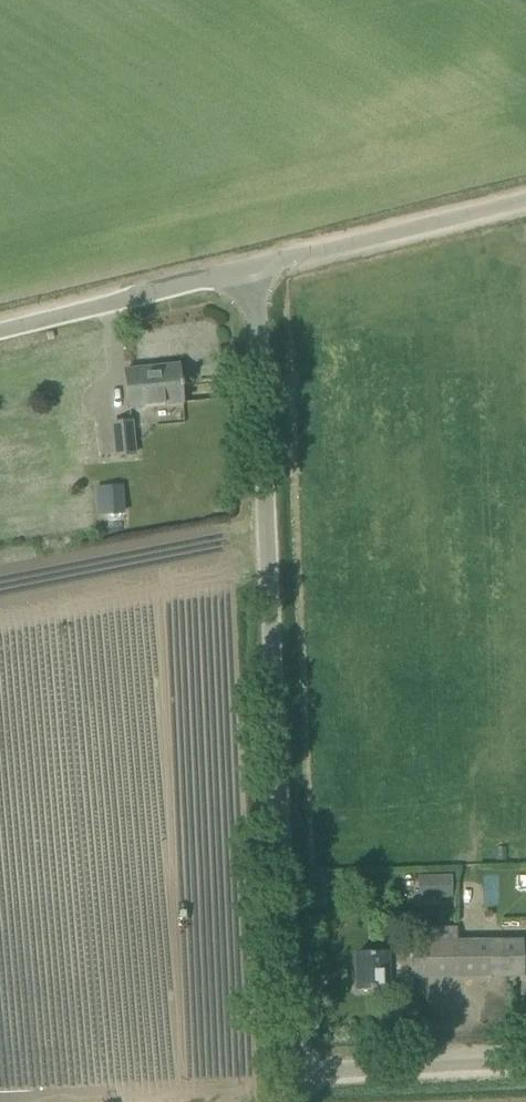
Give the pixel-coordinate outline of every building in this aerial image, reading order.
[(129,408),(183,403),(179,364),(125,371),(129,408)] [(131,421),(116,423),(113,423),(117,456),(135,454),(131,421)] [(108,488),(109,513),(122,513),(121,487),(108,488)] [(448,873),(404,872),(404,897),(448,897),(448,873)] [(522,940),(458,941),(458,927),(428,928),(428,941),(411,942),(411,954),(412,954),(412,977),(522,976),(522,940)] [(387,954),(357,954),(357,990),(412,989),(412,977),(412,954),(411,954),(387,954)]
